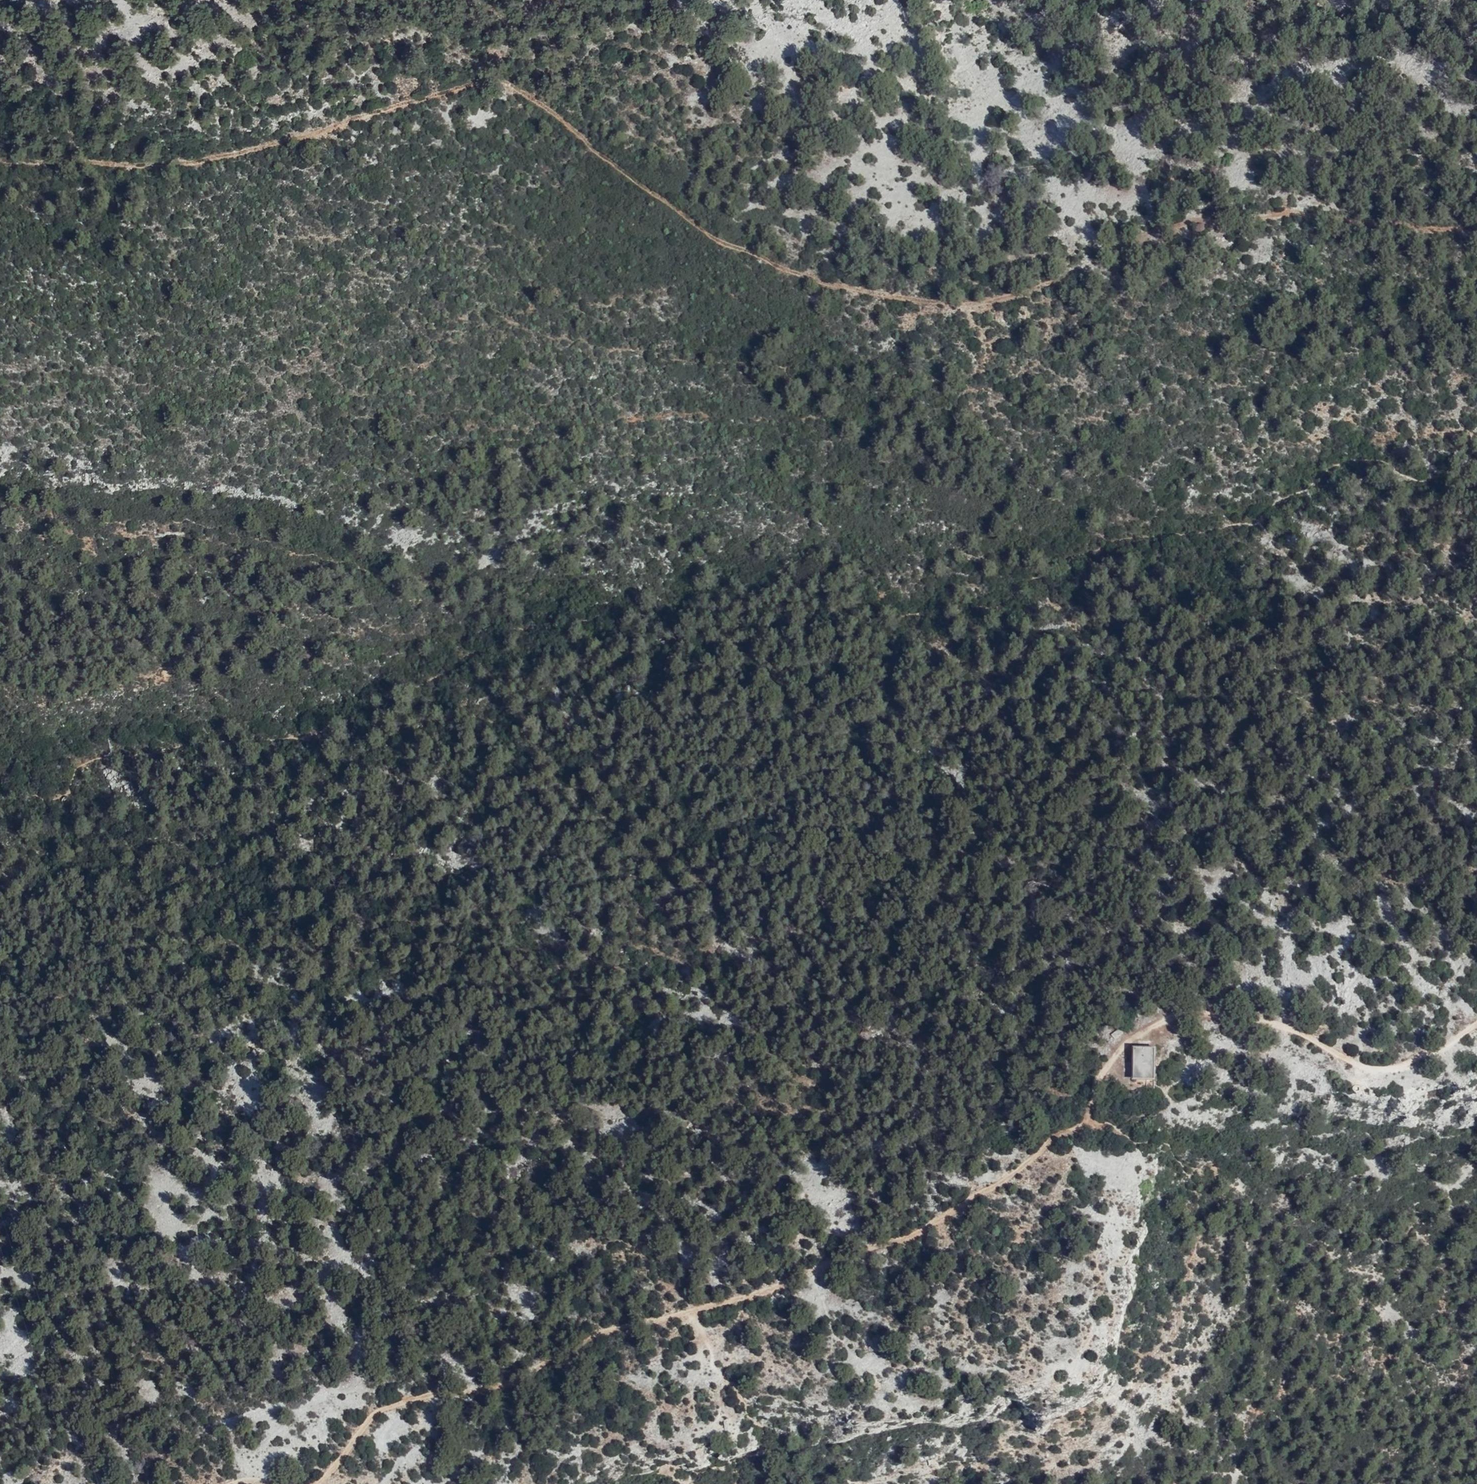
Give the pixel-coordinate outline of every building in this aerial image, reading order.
[(1154,1045),(1132,1045),(1132,1077),(1154,1077),(1154,1045)]
